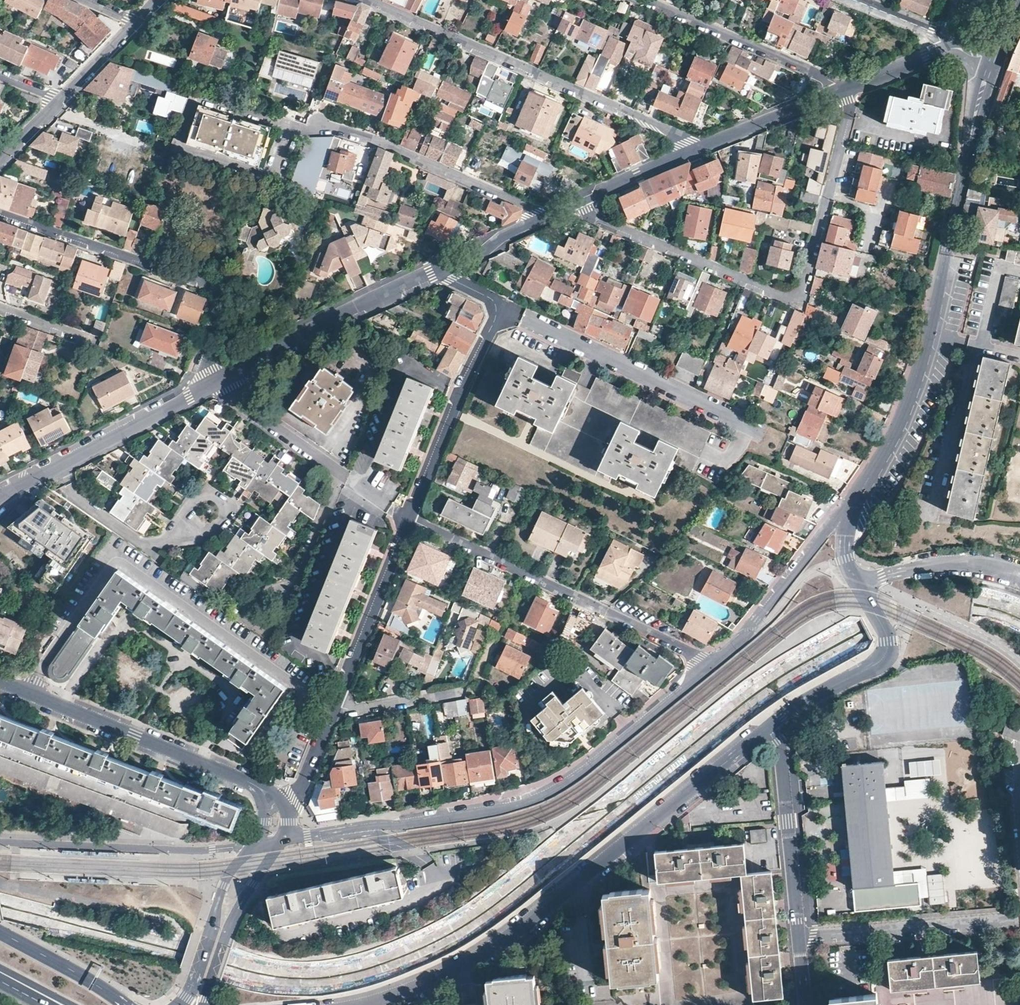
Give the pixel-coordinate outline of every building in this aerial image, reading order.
[(4,3),(40,17),(47,0),(6,0),(4,3)] [(45,12),(59,18),(61,16),(69,24),(80,34),(74,40),(89,56),(98,47),(119,26),(119,22),(115,20),(107,17),(100,14),(97,18),(92,12),(89,9),(82,6),(68,0),(50,0),(45,12)] [(198,2),(222,8),(224,0),(199,0),(198,2)] [(230,0),(230,4),(230,5),(245,9),(245,6),(257,11),(259,2),(259,0),(230,0)] [(277,7),(276,13),(300,19),(303,8),(297,7),(299,0),(279,0),(277,7)] [(412,10),(416,0),(405,0),(402,6),(412,10)] [(515,0),(516,1),(504,29),(516,34),(529,5),(524,3),(525,0),(515,0)] [(775,9),(784,13),(790,16),(788,20),(793,21),(796,23),(799,17),(793,14),(798,4),(799,0),(779,0),(775,9)] [(829,0),(827,0),(815,30),(821,33),(833,2),(829,0)] [(898,7),(909,11),(910,8),(926,15),(932,1),(930,0),(901,0),(898,7)] [(220,17),(172,1),(170,8),(169,10),(211,24),(214,20),(222,23),(223,18),(220,17)] [(333,12),(351,20),(356,6),(340,2),(335,1),(333,12)] [(337,53),(335,56),(337,57),(338,56),(340,57),(346,45),(352,47),(354,41),(356,41),(369,10),(370,7),(361,3),(357,4),(356,6),(351,20),(349,24),(346,30),(341,42),(340,44),(337,53)] [(803,6),(798,4),(793,14),(799,17),(803,6)] [(551,25),(556,27),(563,11),(558,9),(551,25)] [(726,14),(716,10),(712,20),(722,24),(726,14)] [(556,27),(556,28),(573,36),(577,25),(570,22),(573,15),(563,11),(556,27)] [(832,18),(829,17),(828,19),(831,21),(827,32),(835,36),(837,31),(851,37),(855,27),(847,24),(850,18),(835,11),(832,18)] [(783,17),(774,13),(763,40),(772,44),(782,48),(793,21),(788,20),(783,17)] [(855,27),(858,21),(850,18),(847,24),(855,27)] [(577,25),(573,36),(596,47),(604,29),(580,19),(577,25)] [(337,26),(346,30),(349,24),(340,20),(337,26)] [(740,25),(729,21),(727,27),(738,31),(740,25)] [(796,23),(793,21),(783,46),(807,57),(814,40),(825,44),(829,36),(796,23)] [(80,34),(69,24),(63,30),(74,40),(80,34)] [(646,30),(632,24),(625,38),(630,40),(624,53),(650,65),(662,37),(653,33),(654,30),(647,27),(646,30)] [(332,38),(341,42),(346,30),(337,26),(332,38)] [(272,28),(271,34),(277,36),(279,30),(272,28)] [(0,29),(0,56),(20,64),(28,44),(29,43),(29,41),(0,29)] [(492,41),(495,36),(487,33),(486,38),(492,41)] [(218,41),(200,34),(192,58),(210,64),(210,63),(222,67),(228,52),(221,49),(220,47),(216,46),(218,41)] [(406,75),(417,45),(397,36),(393,35),(378,69),(387,73),(389,68),(393,70),(391,75),(402,80),(404,74),(406,75)] [(624,43),(614,38),(608,36),(605,44),(602,43),(598,52),(608,57),(607,60),(616,63),(624,43)] [(992,111),(1002,113),(1019,65),(1019,66),(1019,39),(1012,57),(992,111)] [(332,50),(337,53),(340,44),(335,42),(332,50)] [(431,42),(428,48),(438,52),(440,45),(431,42)] [(58,56),(28,44),(20,64),(46,75),(49,67),(53,68),(55,64),(58,56)] [(537,64),(544,48),(537,45),(530,60),(537,64)] [(742,50),(732,46),(724,63),(727,65),(719,80),(738,90),(746,74),(734,68),(735,65),(742,50)] [(352,47),(347,60),(354,63),(359,50),(352,47)] [(315,77),(320,61),(280,49),(275,65),(275,66),(314,77),(315,77)] [(747,52),(742,50),(735,65),(767,80),(773,69),(779,71),(781,67),(765,60),(763,66),(745,57),(747,52)] [(64,58),(58,56),(55,64),(53,68),(60,70),(64,58)] [(596,57),(590,72),(597,76),(604,60),(596,57)] [(77,63),(67,58),(63,64),(72,69),(77,63)] [(484,75),(488,64),(474,58),(471,66),(471,73),(482,77),(483,74),(484,75)] [(584,86),(593,63),(581,58),(572,80),(584,86)] [(714,66),(695,58),(686,78),(707,88),(710,81),(712,76),(710,75),(714,66)] [(134,69),(136,63),(128,61),(126,67),(133,69),(134,69)] [(111,62),(85,89),(123,101),(131,76),(133,69),(126,67),(111,62)] [(273,76),(275,66),(274,66),(263,62),(259,75),(272,78),(273,76)] [(359,108),(367,89),(349,82),(352,75),(344,72),(346,67),(336,63),(332,76),(322,100),(332,104),(334,98),(359,108)] [(488,64),(484,75),(492,78),(496,68),(488,64)] [(314,77),(275,66),(273,76),(311,87),(314,77)] [(373,72),(365,68),(363,73),(367,75),(365,80),(369,82),(371,78),(373,72)] [(684,71),(677,68),(675,73),(682,76),(684,71)] [(162,87),(165,79),(134,69),(133,69),(131,76),(162,87)] [(388,79),(373,72),(371,78),(386,84),(388,79)] [(427,96),(431,98),(435,100),(440,90),(435,88),(438,81),(421,74),(419,80),(414,90),(420,93),(427,96)] [(707,88),(686,78),(680,92),(700,101),(707,88)] [(503,108),(513,86),(495,79),(486,100),(493,103),(494,103),(503,108)] [(662,84),(649,79),(644,92),(652,96),(656,98),(659,91),(662,84)] [(457,110),(461,112),(469,93),(443,82),(440,90),(435,100),(441,102),(457,110)] [(915,102),(894,97),(888,121),(911,127),(910,131),(917,133),(918,129),(935,133),(941,108),(945,109),(949,90),(924,83),(920,99),(916,98),(915,102)] [(656,98),(652,96),(649,102),(699,123),(706,106),(700,103),(700,102),(662,84),(659,91),(656,98)] [(393,94),(391,98),(385,114),(383,117),(382,120),(399,128),(401,123),(403,123),(413,100),(416,102),(417,101),(420,93),(414,90),(411,89),(402,85),(402,88),(405,89),(404,92),(402,91),(401,93),(399,91),(398,95),(393,94)] [(383,96),(367,89),(359,108),(373,113),(375,110),(385,114),(391,98),(383,96)] [(545,137),(560,103),(530,90),(523,108),(516,124),(545,137)] [(20,97),(39,103),(40,98),(22,91),(20,97)] [(171,118),(172,111),(185,114),(188,97),(168,93),(166,98),(159,97),(155,115),(171,118)] [(420,93),(417,101),(424,105),(427,96),(420,93)] [(320,102),(321,99),(314,96),(309,109),(311,114),(312,113),(313,112),(315,112),(316,112),(316,111),(317,108),(320,102)] [(427,106),(437,111),(441,102),(435,100),(431,98),(427,106)] [(457,110),(441,102),(437,111),(432,123),(437,126),(448,130),(457,110)] [(766,109),(751,102),(749,104),(751,108),(758,112),(766,109)] [(294,119),(297,108),(284,104),(281,115),(294,119)] [(748,117),(734,105),(729,111),(739,120),(748,117)] [(268,127),(201,106),(189,142),(256,164),(268,127)] [(572,112),(562,135),(571,139),(594,151),(598,153),(601,151),(611,146),(608,137),(611,133),(613,131),(591,120),(589,121),(583,118),(572,112)] [(800,116),(791,120),(788,133),(796,135),(800,116)] [(408,147),(415,150),(421,133),(424,134),(426,129),(421,127),(424,121),(415,117),(412,125),(408,123),(400,143),(408,147)] [(499,121),(496,127),(506,132),(509,124),(499,120),(499,121)] [(74,155),(80,138),(89,141),(92,132),(77,127),(74,136),(61,132),(59,139),(58,141),(52,139),(53,137),(53,136),(43,132),(30,145),(56,154),(58,150),(74,155)] [(766,131),(758,134),(755,147),(763,148),(766,131)] [(617,144),(615,140),(611,133),(608,137),(611,146),(617,144)] [(307,137),(287,190),(309,198),(319,171),(332,137),(308,136),(307,137)] [(332,137),(319,171),(326,174),(328,168),(341,173),(343,169),(350,171),(356,157),(337,149),(341,138),(333,136),(332,137)] [(433,140),(426,137),(419,152),(438,160),(453,167),(461,149),(433,137),(433,140)] [(617,157),(611,159),(616,171),(640,160),(648,156),(642,142),(633,146),(630,138),(612,146),(617,157)] [(825,146),(807,138),(799,156),(804,159),(798,172),(810,177),(825,146)] [(547,152),(526,142),(523,149),(543,159),(547,152)] [(733,145),(718,151),(723,163),(729,164),(733,145)] [(553,167),(507,146),(502,158),(520,166),(523,160),(537,166),(536,170),(548,176),(553,167)] [(754,151),(740,147),(734,178),(755,183),(762,152),(754,151)] [(362,183),(351,212),(362,215),(385,223),(388,214),(363,205),(366,196),(394,207),(397,201),(391,198),(395,188),(386,184),(391,173),(388,172),(396,154),(379,148),(364,184),(362,183)] [(885,156),(861,150),(855,175),(849,197),(868,201),(869,203),(876,204),(878,197),(877,197),(879,186),(882,186),(884,176),(883,176),(883,170),(882,169),(885,156)] [(777,185),(780,186),(786,159),(766,154),(760,181),(777,185)] [(46,168),(17,159),(11,165),(27,170),(27,171),(38,175),(39,174),(45,176),(45,175),(46,168)] [(718,159),(689,171),(684,193),(699,191),(722,182),(722,174),(723,172),(718,159)] [(539,189),(542,181),(533,176),(536,170),(537,166),(523,160),(520,166),(514,178),(539,189)] [(661,175),(638,184),(640,189),(648,206),(684,192),(690,162),(661,175)] [(953,176),(953,172),(930,166),(929,170),(911,165),(908,177),(919,179),(917,187),(949,194),(953,176)] [(54,178),(56,172),(46,169),(45,175),(54,178)] [(439,177),(433,174),(430,181),(450,190),(453,183),(440,177),(439,177)] [(0,176),(0,206),(10,209),(18,182),(0,176)] [(558,185),(571,192),(582,187),(563,176),(558,185)] [(793,180),(785,178),(783,187),(788,188),(791,189),(793,180)] [(758,180),(752,207),(770,211),(782,214),(788,188),(783,187),(780,186),(777,185),(760,181),(758,180)] [(19,182),(10,210),(32,217),(33,210),(28,209),(35,188),(19,182)] [(622,192),(619,193),(621,198),(640,189),(638,184),(622,192)] [(391,198),(397,201),(401,190),(395,188),(391,198)] [(621,198),(619,193),(611,196),(622,220),(648,207),(648,206),(640,189),(621,198)] [(983,192),(969,189),(967,197),(982,199),(983,192)] [(804,202),(817,205),(819,196),(820,196),(807,193),(804,202)] [(737,206),(739,198),(724,194),(722,203),(737,206)] [(88,207),(83,221),(95,225),(97,220),(103,222),(102,227),(125,235),(133,208),(113,201),(111,206),(102,203),(103,198),(96,196),(91,208),(88,207)] [(70,200),(61,197),(53,224),(62,227),(70,200)] [(460,212),(464,203),(451,198),(446,211),(440,208),(439,208),(438,208),(437,211),(441,213),(442,212),(457,219),(460,212)] [(497,203),(491,200),(486,211),(502,217),(501,225),(510,221),(520,217),(522,209),(502,201),(497,203)] [(84,205),(70,201),(68,207),(82,212),(84,205)] [(1019,210),(966,202),(964,211),(979,213),(976,234),(966,233),(965,240),(985,243),(1002,246),(1008,218),(1018,220),(1019,210)] [(169,211),(149,203),(142,222),(162,230),(169,211)] [(736,219),(739,207),(726,204),(719,232),(719,234),(731,237),(732,236),(733,234),(736,219)] [(269,210),(262,207),(257,221),(257,224),(249,228),(244,242),(246,246),(241,249),(234,268),(249,273),(251,266),(249,262),(245,261),(249,249),(255,246),(257,251),(267,246),(272,248),(277,246),(279,238),(296,232),(295,227),(304,223),(298,211),(281,205),(269,210)] [(415,219),(418,211),(401,206),(398,213),(415,219)] [(706,238),(708,230),(705,229),(710,211),(689,206),(685,225),(682,235),(685,236),(691,237),(703,240),(704,236),(706,238)] [(732,236),(731,237),(750,241),(757,212),(749,210),(739,207),(736,219),(733,234),(732,236)] [(921,216),(893,209),(887,232),(882,230),(878,247),(891,251),(892,247),(917,254),(921,240),(915,239),(917,233),(915,232),(917,222),(919,222),(921,216)] [(411,231),(415,219),(398,213),(394,226),(407,230),(411,231)] [(432,220),(422,235),(431,238),(451,244),(456,234),(455,233),(456,230),(454,229),(457,221),(442,214),(436,222),(432,220)] [(347,223),(337,228),(354,261),(364,255),(360,246),(364,244),(385,251),(395,247),(395,245),(388,235),(383,233),(387,224),(385,223),(362,215),(359,225),(353,223),(348,225),(347,223)] [(857,230),(859,222),(834,215),(828,234),(826,243),(847,249),(849,240),(852,229),(857,230)] [(812,224),(775,216),(773,222),(810,231),(812,224)] [(18,228),(1,222),(0,222),(0,240),(12,244),(18,228)] [(682,235),(685,225),(678,223),(674,242),(682,246),(685,236),(682,235)] [(22,247),(27,231),(18,228),(12,244),(22,247)] [(413,241),(416,233),(411,231),(407,230),(404,238),(413,241)] [(38,253),(44,237),(38,235),(27,231),(22,247),(38,253)] [(592,240),(579,234),(576,242),(568,238),(564,247),(559,245),(555,253),(582,265),(593,240),(592,240)] [(132,248),(136,237),(128,235),(123,248),(131,250),(132,248)] [(61,261),(67,244),(44,237),(38,253),(61,261)] [(142,251),(146,253),(149,242),(136,237),(132,248),(142,251)] [(318,254),(311,274),(323,278),(325,272),(326,268),(340,262),(342,265),(346,273),(357,268),(342,237),(328,243),(324,255),(318,254)] [(709,258),(714,260),(718,240),(713,239),(709,258)] [(819,257),(816,267),(848,275),(855,251),(847,249),(826,243),(823,242),(819,257)] [(328,243),(320,247),(318,254),(324,255),(328,243)] [(69,245),(67,244),(61,261),(62,263),(71,267),(76,252),(73,246),(69,245)] [(641,260),(646,248),(640,246),(635,258),(641,260)] [(782,252),(773,249),(770,259),(770,261),(771,263),(772,264),(783,267),(786,265),(786,264),(790,250),(790,248),(783,246),(782,252)] [(757,250),(745,247),(740,270),(750,275),(757,250)] [(1008,247),(1005,260),(1013,262),(1014,264),(1019,265),(1019,249),(1008,247)] [(653,251),(646,248),(641,260),(648,263),(653,251)] [(855,251),(848,275),(855,277),(861,252),(855,251)] [(496,255),(488,259),(517,272),(522,261),(504,252),(496,255)] [(861,252),(855,277),(863,279),(870,255),(861,252)] [(553,267),(530,255),(522,275),(545,285),(553,267)] [(109,269),(83,261),(75,285),(100,293),(109,269)] [(126,265),(115,261),(111,275),(121,278),(126,265)] [(570,297),(586,304),(596,279),(589,276),(594,265),(584,261),(583,265),(580,271),(583,272),(578,283),(584,286),(580,295),(572,292),(570,297)] [(325,272),(342,265),(340,262),(326,268),(325,272)] [(11,272),(8,273),(5,281),(19,286),(26,281),(34,283),(29,298),(44,303),(53,279),(37,274),(38,273),(16,265),(14,269),(11,272)] [(359,271),(357,268),(346,273),(347,276),(359,271)] [(702,271),(695,269),(692,276),(699,278),(702,271)] [(708,274),(702,271),(699,278),(696,284),(685,310),(682,317),(687,319),(689,315),(693,316),(694,313),(692,312),(695,306),(716,315),(725,293),(704,284),(708,274)] [(577,277),(570,273),(568,278),(575,282),(577,277)] [(538,300),(545,285),(522,275),(517,286),(520,288),(518,291),(538,300)] [(696,284),(676,275),(666,297),(675,301),(674,305),(685,310),(696,284)] [(362,276),(352,279),(355,290),(366,286),(362,276)] [(822,279),(814,276),(810,293),(818,295),(822,279)] [(1019,280),(1004,277),(993,325),(1008,328),(1019,280)] [(573,288),(553,279),(550,287),(570,297),(573,288)] [(617,298),(624,301),(627,293),(620,291),(620,290),(599,280),(595,290),(601,293),(596,304),(612,311),(617,298)] [(177,292),(144,281),(138,299),(171,311),(177,292)] [(624,301),(621,307),(648,319),(658,299),(638,290),(639,289),(630,286),(627,293),(624,301)] [(578,309),(571,325),(577,328),(586,331),(594,308),(586,304),(570,297),(550,288),(546,298),(558,303),(560,300),(578,309)] [(481,304),(454,291),(453,291),(442,314),(476,331),(483,319),(485,316),(481,304)] [(205,298),(188,292),(180,315),(196,321),(205,298)] [(804,314),(811,317),(814,318),(824,323),(836,328),(840,318),(807,304),(806,310),(804,314)] [(407,312),(396,305),(387,309),(403,319),(407,312)] [(840,318),(836,328),(863,340),(875,312),(866,308),(865,310),(855,305),(848,321),(840,318)] [(273,323),(282,327),(285,320),(287,311),(277,308),(273,323)] [(594,308),(586,331),(607,339),(623,346),(631,327),(610,318),(611,316),(594,308)] [(792,341),(804,314),(793,310),(779,342),(780,342),(790,346),(792,342),(792,341)] [(792,341),(792,342),(798,345),(811,317),(804,314),(792,341)] [(737,346),(747,350),(756,331),(747,327),(749,320),(741,316),(737,325),(727,347),(735,351),(737,346)] [(106,322),(96,319),(92,333),(100,337),(101,336),(106,322)] [(475,334),(453,322),(443,341),(450,345),(465,354),(475,334)] [(184,337),(148,323),(142,342),(177,356),(184,337)] [(655,335),(659,337),(663,328),(651,323),(647,332),(655,335)] [(31,327),(23,324),(17,341),(15,341),(4,374),(16,378),(14,384),(15,385),(19,386),(22,377),(38,329),(31,327)] [(465,354),(450,345),(443,341),(414,325),(407,338),(441,357),(435,366),(454,377),(460,366),(465,355),(465,354)] [(652,342),(655,335),(647,332),(637,327),(635,333),(652,342)] [(62,338),(38,329),(22,377),(31,380),(34,370),(36,370),(43,352),(40,350),(45,337),(60,343),(62,338)] [(756,331),(747,350),(748,351),(765,359),(766,357),(774,339),(756,331)] [(774,339),(766,357),(772,361),(780,342),(779,342),(774,339)] [(867,345),(856,371),(873,379),(882,358),(877,356),(879,350),(867,345)] [(717,353),(723,356),(726,350),(719,347),(717,353)] [(683,348),(676,365),(699,376),(700,375),(702,368),(706,359),(683,348)] [(809,351),(806,357),(815,362),(818,356),(809,351)] [(714,361),(725,367),(729,359),(723,356),(717,353),(714,361)] [(1003,390),(1010,361),(983,354),(976,384),(1003,390)] [(538,424),(528,444),(599,478),(603,471),(616,477),(619,472),(626,476),(628,474),(639,479),(635,487),(656,496),(671,462),(692,472),(699,457),(711,432),(631,394),(596,377),(590,389),(576,383),(562,375),(557,373),(551,386),(532,378),(538,365),(519,355),(496,404),(514,413),(517,407),(524,411),(525,408),(538,414),(533,422),(538,424)] [(892,366),(905,372),(908,360),(897,355),(892,366)] [(839,358),(837,363),(848,368),(850,363),(839,358)] [(848,368),(837,363),(835,367),(841,370),(838,379),(855,387),(851,395),(861,400),(871,379),(855,372),(856,371),(848,368)] [(736,383),(739,375),(715,364),(705,386),(729,397),(736,383)] [(772,385),(772,388),(777,391),(779,391),(789,369),(781,365),(775,379),(772,385)] [(355,390),(322,366),(295,406),(327,429),(355,390)] [(566,367),(562,375),(576,383),(580,374),(566,367)] [(123,371),(92,387),(103,410),(135,394),(123,371)] [(772,385),(775,379),(769,376),(765,385),(772,388),(772,385)] [(432,387),(409,377),(376,459),(399,469),(432,387)] [(760,394),(764,384),(758,382),(752,394),(758,397),(760,394)] [(765,385),(764,384),(760,394),(764,395),(762,399),(771,403),(777,391),(772,388),(765,385)] [(973,519),(1003,390),(976,384),(969,417),(967,425),(947,512),(973,519)] [(826,413),(830,414),(838,395),(815,385),(806,404),(807,404),(826,413)] [(879,399),(875,407),(889,414),(893,405),(879,399)] [(814,440),(826,413),(807,404),(797,428),(792,426),(789,433),(794,436),(792,441),(796,443),(806,447),(810,439),(814,440)] [(47,407),(27,418),(41,445),(69,430),(61,412),(52,416),(47,407)] [(0,426),(0,442),(5,451),(28,439),(16,417),(0,426)] [(122,502),(114,495),(106,507),(119,517),(133,528),(140,519),(142,516),(140,514),(143,510),(152,516),(157,509),(145,500),(151,490),(153,488),(150,486),(154,481),(164,488),(168,482),(173,485),(178,479),(168,471),(170,468),(171,466),(174,467),(183,456),(203,471),(208,464),(197,456),(202,450),(204,452),(212,441),(231,454),(235,457),(228,467),(240,476),(242,474),(244,475),(248,478),(240,488),(253,497),(261,487),(266,490),(264,493),(267,495),(275,501),(283,491),(292,497),(272,524),(264,518),(255,529),(257,532),(252,537),(243,530),(238,536),(237,535),(230,546),(232,548),(227,554),(218,546),(213,552),(205,547),(197,558),(200,560),(195,566),(186,559),(181,566),(187,570),(180,579),(200,594),(207,585),(220,594),(227,585),(229,582),(229,581),(237,570),(244,574),(253,563),(250,560),(253,556),(263,563),(268,557),(276,562),(281,556),(270,547),(273,543),(276,545),(285,534),(291,538),(296,532),(285,524),(289,519),(291,521),(300,510),(314,520),(319,504),(309,497),(307,501),(302,497),(308,487),(301,482),(299,485),(287,476),(285,479),(280,475),(287,465),(274,456),(267,465),(262,462),(264,460),(240,443),(238,446),(232,442),(240,432),(226,422),(219,432),(214,429),(216,426),(205,418),(200,425),(197,429),(190,425),(181,436),(185,439),(181,444),(171,437),(166,443),(161,439),(157,445),(152,452),(154,453),(151,458),(141,451),(136,458),(132,455),(127,461),(137,468),(134,473),(130,471),(126,477),(121,483),(104,471),(98,478),(121,495),(122,493),(126,496),(122,502)] [(9,458),(5,451),(0,442),(0,463),(9,458)] [(806,447),(796,443),(789,458),(829,476),(831,473),(838,455),(839,454),(821,445),(818,452),(806,447)] [(454,461),(456,454),(448,450),(446,456),(454,461)] [(843,457),(838,455),(831,473),(835,475),(843,457)] [(790,460),(780,456),(776,465),(786,470),(790,460)] [(477,479),(479,475),(482,468),(459,457),(448,479),(472,491),(472,490),(477,479)] [(783,498),(779,507),(808,520),(821,503),(789,489),(792,483),(787,481),(749,464),(739,478),(783,498)] [(477,479),(472,490),(477,492),(470,508),(445,496),(438,513),(469,528),(471,525),(482,530),(494,504),(486,500),(492,486),(477,479)] [(530,490),(513,482),(506,497),(523,505),(530,490)] [(726,483),(721,489),(730,493),(732,486),(726,483)] [(26,515),(9,529),(20,538),(51,562),(40,581),(57,592),(91,539),(75,528),(71,511),(42,493),(26,515)] [(771,521),(779,507),(770,503),(763,517),(771,521)] [(779,507),(771,521),(793,531),(792,534),(806,540),(811,533),(818,525),(808,520),(779,507)] [(585,533),(541,511),(528,539),(565,558),(569,551),(575,554),(576,551),(585,533)] [(374,528),(352,519),(303,641),(326,651),(374,528)] [(787,532),(764,522),(751,541),(776,553),(782,545),(779,544),(781,541),(798,550),(806,540),(792,534),(787,532)] [(590,535),(585,533),(576,551),(581,554),(590,535)] [(610,578),(620,575),(629,579),(636,565),(638,567),(645,554),(614,538),(597,571),(610,578)] [(438,585),(445,571),(451,559),(422,545),(410,570),(433,582),(438,585)] [(754,579),(764,557),(746,548),(743,555),(737,552),(733,560),(732,561),(730,567),(754,579)] [(451,559),(445,571),(451,574),(456,562),(451,559)] [(68,643),(54,664),(52,669),(54,675),(59,678),(66,677),(70,673),(81,658),(112,614),(123,599),(142,612),(190,646),(239,681),(257,693),(245,711),(226,738),(242,749),(285,687),(117,568),(74,630),(75,631),(68,643)] [(476,598),(488,575),(473,568),(461,594),(475,601),(476,598)] [(733,589),(736,582),(711,570),(704,585),(701,592),(725,605),(727,601),(732,603),(738,591),(733,589)] [(614,584),(629,579),(620,575),(610,578),(597,571),(595,574),(614,584)] [(475,601),(477,602),(492,609),(505,584),(488,575),(476,598),(475,601)] [(424,592),(425,589),(407,581),(398,602),(388,624),(408,634),(411,628),(406,624),(406,623),(421,618),(416,610),(419,604),(442,615),(448,603),(424,592)] [(612,604),(622,596),(616,588),(603,599),(612,604)] [(549,634),(560,611),(545,604),(546,602),(536,597),(528,614),(525,622),(549,634)] [(682,606),(672,601),(669,606),(681,611),(682,606)] [(545,604),(560,611),(561,608),(546,602),(545,604)] [(454,646),(472,652),(484,615),(464,609),(455,634),(458,635),(454,646)] [(704,643),(714,621),(692,611),(682,631),(704,643)] [(15,655),(27,626),(15,621),(15,622),(4,617),(3,619),(0,618),(0,649),(15,655)] [(572,632),(579,635),(591,625),(578,619),(572,632)] [(492,621),(489,629),(499,634),(502,626),(500,625),(492,621)] [(54,636),(43,628),(31,646),(40,652),(41,653),(54,636)] [(542,646),(510,630),(506,638),(538,654),(541,647),(542,646)] [(594,650),(613,665),(620,670),(626,661),(644,676),(656,684),(663,676),(666,678),(673,669),(676,666),(661,654),(659,657),(649,649),(647,650),(640,645),(635,651),(627,645),(628,642),(617,634),(616,636),(609,630),(594,650)] [(375,658),(390,666),(395,656),(402,641),(402,640),(385,633),(375,658)] [(418,669),(426,673),(436,647),(435,647),(425,642),(420,654),(409,649),(410,645),(406,643),(402,641),(395,656),(400,658),(419,667),(418,669)] [(521,675),(530,658),(507,647),(500,662),(498,661),(497,664),(508,669),(521,675)] [(626,661),(620,670),(612,679),(630,693),(644,676),(626,661)] [(603,714),(581,688),(562,704),(552,692),(538,703),(543,709),(532,719),(544,734),(543,735),(547,740),(570,742),(575,738),(574,736),(577,733),(584,727),(585,729),(603,714)] [(630,697),(642,706),(650,699),(637,689),(630,697)] [(484,710),(482,699),(465,702),(467,713),(475,712),(484,710)] [(231,826),(239,807),(215,797),(216,795),(210,793),(205,791),(204,793),(160,776),(161,774),(156,772),(151,770),(149,772),(107,755),(108,753),(103,751),(97,749),(96,751),(53,734),(53,732),(48,730),(44,728),(42,730),(0,714),(0,736),(231,826)] [(385,741),(382,721),(361,725),(363,738),(369,737),(371,743),(385,741)] [(405,756),(414,755),(412,742),(403,744),(405,756)] [(447,742),(438,743),(440,756),(449,755),(447,742)] [(440,756),(438,743),(427,745),(430,762),(417,765),(421,787),(436,784),(436,789),(442,788),(442,784),(444,784),(440,756)] [(509,774),(508,767),(517,766),(514,744),(493,748),(497,776),(509,774)] [(330,771),(315,804),(321,812),(337,810),(335,796),(338,795),(336,785),(334,769),(355,766),(351,748),(338,750),(330,771)] [(464,753),(468,781),(494,777),(490,749),(464,753)] [(0,755),(0,772),(173,837),(187,837),(188,824),(180,823),(0,755)] [(896,871),(891,800),(905,799),(932,796),(931,777),(905,779),(906,785),(887,787),(885,760),(849,763),(849,759),(842,760),(843,763),(841,763),(843,791),(848,846),(853,912),(921,907),(921,896),(929,896),(928,876),(928,868),(911,869),(896,871)] [(911,761),(911,777),(943,776),(943,760),(911,761)] [(466,782),(463,761),(455,762),(453,762),(443,764),(447,785),(466,782)] [(417,785),(413,763),(396,766),(393,766),(397,788),(417,785)] [(296,777),(299,769),(287,764),(285,768),(287,769),(285,776),(296,777)] [(357,782),(355,766),(334,769),(336,785),(357,782)] [(391,780),(389,767),(377,769),(378,776),(386,775),(387,780),(368,783),(372,801),(388,798),(392,798),(389,780),(391,780)] [(749,841),(762,839),(760,825),(748,826),(749,841)] [(751,1000),(783,997),(780,967),(783,967),(781,951),(778,951),(776,930),(779,929),(777,899),(773,899),(770,870),(746,872),(743,842),(655,851),(657,881),(738,873),(751,1000)] [(355,908),(403,896),(396,866),(268,896),(268,897),(275,926),(302,920),(355,908)] [(943,875),(928,876),(929,896),(930,907),(945,906),(943,875)] [(650,978),(658,978),(649,889),(641,890),(641,889),(608,892),(608,893),(602,894),(610,983),(618,982),(618,984),(650,980),(650,978)] [(965,982),(979,981),(976,951),(888,960),(891,989),(906,988),(907,991),(928,989),(928,986),(944,984),(944,988),(965,986),(965,982)] [(533,976),(526,977),(526,975),(493,979),(493,980),(486,981),(488,1004),(536,1004),(533,976)] [(876,994),(828,999),(829,1004),(877,1004),(876,994)]
